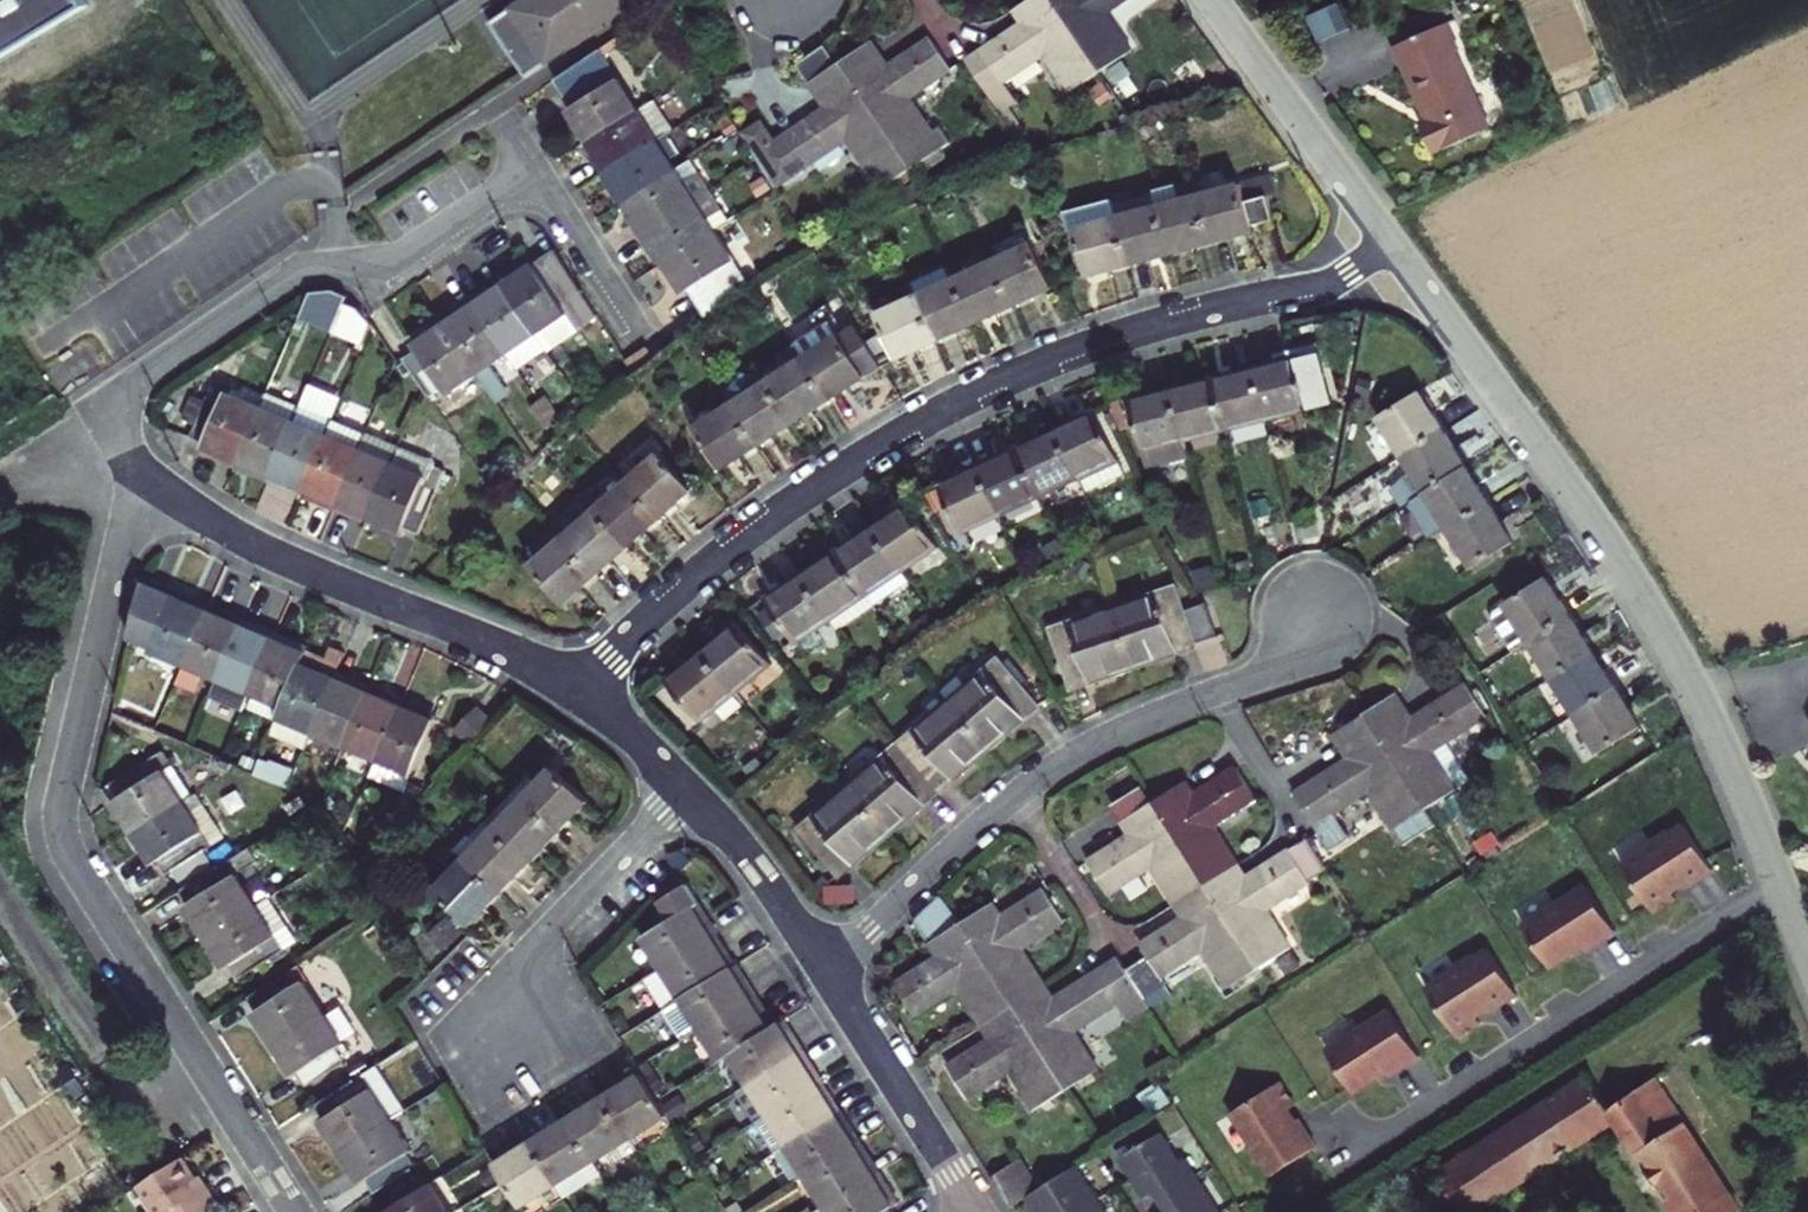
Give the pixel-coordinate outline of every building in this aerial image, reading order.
[(83,0),(0,0),(0,64),(89,11),(83,0)] [(488,23),(525,77),(640,0),(522,0),(488,23)] [(1052,0),(1028,0),(1013,9),(1022,22),(965,61),(984,93),(1042,55),(1068,92),(1099,71),(1052,0)] [(1099,71),(1130,51),(1105,13),(1124,0),(1052,0),(1099,71)] [(1312,14),(1323,39),(1354,25),(1343,0),(1312,14)] [(1423,143),(1471,122),(1425,17),(1377,38),(1411,115),(1403,119),(1414,144),(1422,140),(1423,143)] [(869,45),(840,64),(910,170),(946,147),(935,130),(929,133),(907,100),(950,71),(929,38),(885,69),(869,45)] [(910,170),(840,64),(836,66),(824,47),(795,65),(808,85),(811,83),(827,107),(772,143),(760,123),(739,136),(773,189),(848,140),(881,189),(910,170)] [(586,142),(638,110),(598,49),(554,80),(573,108),(567,113),(586,142)] [(591,160),(601,176),(666,135),(670,132),(651,101),(638,110),(586,142),(595,158),(591,160)] [(666,135),(601,176),(611,192),(615,189),(624,203),(676,171),(669,159),(677,154),(666,135)] [(629,221),(638,236),(694,201),(708,191),(690,162),(676,171),(624,203),(634,218),(629,221)] [(1195,180),(1176,185),(1180,199),(1199,194),(1195,180)] [(1251,226),(1245,201),(1239,184),(1199,194),(1212,242),(1252,231),(1251,226)] [(1169,253),(1212,242),(1199,194),(1180,199),(1176,185),(1153,191),(1154,194),(1169,253)] [(654,249),(661,262),(713,230),(726,221),(708,191),(694,201),(638,236),(649,252),(654,249)] [(1169,253),(1154,194),(1113,205),(1116,217),(1128,264),(1169,253)] [(1245,201),(1251,226),(1271,220),(1266,196),(1245,201)] [(1113,205),(1112,201),(1065,213),(1070,230),(1074,228),(1116,217),(1113,205)] [(1088,275),(1128,264),(1116,217),(1074,228),(1088,275)] [(713,230),(661,262),(682,293),(686,290),(705,319),(751,290),(713,230)] [(994,259),(1015,304),(1053,287),(1033,242),(1031,244),(1024,230),(988,247),(994,259)] [(596,315),(561,258),(555,249),(502,285),(536,336),(545,350),(596,315)] [(955,277),(975,322),(1015,304),(994,259),(955,277)] [(975,322),(955,277),(949,264),(910,281),(916,296),(937,339),(975,322)] [(536,336),(502,285),(488,294),(485,291),(470,302),(507,356),(517,370),(545,350),(536,336)] [(877,300),(882,312),(914,297),(909,286),(877,300)] [(331,333),(343,304),(346,298),(332,292),(310,294),(299,320),(331,333)] [(914,297),(882,312),(877,314),(898,357),(937,339),(916,296),(914,297)] [(507,356),(470,302),(454,312),(457,316),(443,325),(478,375),(507,356)] [(358,311),(343,304),(331,333),(364,345),(373,327),(358,311)] [(447,397),(478,375),(443,325),(413,346),(416,350),(403,359),(427,396),(440,387),(447,397)] [(855,325),(803,358),(829,399),(881,366),(855,325)] [(1291,360),(1256,369),(1268,417),(1335,401),(1321,344),(1289,352),(1291,360)] [(645,347),(624,360),(632,374),(652,358),(645,347)] [(803,358),(766,381),(792,422),(829,399),(803,358)] [(1268,417),(1256,369),(1214,379),(1226,428),(1268,417)] [(1226,428),(1214,379),(1172,390),(1184,438),(1226,428)] [(792,422),(766,381),(731,404),(757,444),(792,422)] [(308,386),(299,408),(268,480),(286,488),(288,484),(302,490),(332,422),(341,400),(308,386)] [(238,463),(261,409),(213,388),(192,435),(205,441),(203,447),(238,463)] [(1184,438),(1172,390),(1130,400),(1147,467),(1189,456),(1184,438)] [(1378,417),(1403,456),(1443,431),(1418,392),(1378,417)] [(268,480),(299,408),(267,395),(261,409),(238,463),(249,467),(247,471),(268,480)] [(757,444),(731,404),(715,414),(710,407),(690,420),(721,467),(757,444)] [(1096,413),(1057,432),(1077,476),(1085,492),(1122,476),(1116,462),(1116,457),(1096,413)] [(314,500),(333,508),(364,436),(332,422),(302,490),(315,496),(314,500)] [(1467,467),(1443,431),(1403,456),(1412,471),(1405,475),(1407,477),(1394,490),(1403,507),(1412,502),(1467,467)] [(1057,432),(1018,449),(1039,494),(1077,476),(1057,432)] [(353,511),(369,518),(397,450),(364,436),(333,508),(351,516),(353,511)] [(397,450),(369,518),(402,533),(405,528),(418,534),(444,472),(431,465),(432,462),(398,447),(397,450)] [(1039,494),(1018,449),(978,467),(999,512),(1039,494)] [(660,452),(627,481),(660,517),(691,489),(660,452)] [(999,512),(978,467),(940,485),(961,530),(999,512)] [(1434,536),(1448,528),(1489,502),(1467,467),(1412,502),(1434,536)] [(660,517),(627,481),(611,495),(595,510),(627,545),(660,517)] [(589,503),(595,510),(611,495),(605,488),(589,503)] [(550,523),(564,537),(595,510),(589,503),(588,501),(582,506),(576,500),(550,523)] [(1512,538),(1489,502),(1448,528),(1471,564),(1512,538)] [(909,506),(873,529),(900,570),(936,547),(909,506)] [(627,545),(595,510),(564,537),(595,574),(627,545)] [(873,529),(837,553),(866,593),(874,605),(908,582),(900,570),(873,529)] [(563,602),(595,574),(564,537),(531,566),(563,602)] [(866,593),(837,553),(801,576),(829,617),(866,593)] [(829,617),(801,576),(764,600),(793,641),(829,617)] [(150,651),(185,666),(210,606),(191,598),(189,602),(174,597),(176,592),(144,578),(130,639),(151,648),(150,651)] [(1529,643),(1570,617),(1545,578),(1504,604),(1506,606),(1496,611),(1494,621),(1513,652),(1529,643)] [(1177,588),(1114,609),(1133,665),(1196,644),(1177,588)] [(217,680),(240,625),(227,620),(228,614),(210,606),(185,666),(178,682),(196,689),(202,674),(217,680)] [(1069,687),(1133,665),(1114,609),(1051,630),(1069,687)] [(1552,678),(1593,653),(1570,617),(1529,643),(1552,678)] [(736,624),(702,653),(733,691),(743,702),(776,674),(736,624)] [(242,711),(249,695),(275,634),(257,626),(255,632),(240,625),(217,680),(209,697),(242,711)] [(275,634),(249,695),(282,709),(301,664),(306,653),(293,647),(294,642),(275,634)] [(699,719),(733,691),(702,653),(668,682),(699,719)] [(1615,689),(1593,653),(1552,678),(1575,714),(1615,689)] [(999,660),(949,702),(988,747),(1038,705),(999,660)] [(273,731),(306,745),(311,733),(337,674),(320,667),(318,671),(301,664),(282,709),(273,731)] [(337,674),(311,733),(344,746),(367,692),(354,687),(355,682),(337,674)] [(1393,695),(1363,714),(1423,809),(1465,782),(1452,762),(1440,769),(1430,752),(1486,717),(1465,684),(1409,720),(1393,695)] [(1639,725),(1615,689),(1575,714),(1598,751),(1639,725)] [(377,761),(402,702),(385,695),(382,699),(367,692),(344,746),(377,761)] [(421,710),(402,702),(377,761),(409,774),(432,721),(419,715),(421,710)] [(937,790),(988,747),(949,702),(899,745),(937,790)] [(476,708),(453,732),(468,746),(492,722),(476,708)] [(1432,825),(1423,809),(1363,714),(1333,732),(1349,757),(1293,793),(1329,849),(1347,838),(1333,814),(1368,791),(1403,843),(1432,825)] [(887,833),(937,790),(899,745),(849,788),(887,833)] [(162,752),(109,787),(116,799),(112,802),(132,833),(191,797),(162,752)] [(554,768),(523,801),(558,833),(588,801),(554,768)] [(1182,783),(1154,801),(1206,884),(1235,866),(1238,864),(1214,827),(1255,799),(1236,768),(1191,796),(1182,783)] [(1112,805),(1122,821),(1154,801),(1144,786),(1112,805)] [(838,875),(887,833),(849,788),(799,831),(838,875)] [(191,797),(132,833),(152,864),(156,861),(165,874),(221,839),(195,795),(191,797)] [(529,862),(558,833),(523,801),(495,830),(529,862)] [(1149,867),(1174,904),(1176,902),(1206,884),(1154,801),(1122,821),(1130,834),(1087,862),(1108,893),(1149,867)] [(1621,866),(1651,915),(1675,899),(1670,893),(1682,885),(1684,889),(1712,871),(1683,825),(1670,834),(1668,832),(1649,844),(1651,847),(1621,866)] [(472,836),(455,852),(464,861),(499,894),(529,862),(495,830),(481,844),(472,836)] [(1243,877),(1235,866),(1206,884),(1259,969),(1290,949),(1267,910),(1308,883),(1306,879),(1326,868),(1306,837),(1243,877)] [(185,907),(205,938),(254,906),(226,861),(211,871),(197,880),(181,890),(190,904),(185,907)] [(470,923),(499,894),(464,861),(435,891),(470,923)] [(197,880),(211,871),(205,863),(192,871),(197,880)] [(1259,969),(1206,884),(1176,902),(1184,915),(1139,943),(1147,957),(1159,976),(1202,949),(1227,988),(1259,969)] [(641,938),(661,968),(717,934),(706,918),(702,920),(694,908),(699,906),(687,886),(660,902),(671,920),(641,938)] [(1584,951),(1615,933),(1585,886),(1521,927),(1548,969),(1582,948),(1584,951)] [(1042,987),(1044,986),(1019,949),(1063,921),(1043,889),(998,917),(990,906),(961,923),(1013,1005),(1042,987)] [(942,893),(914,921),(929,944),(930,943),(939,955),(894,984),(915,1015),(958,988),(982,1025),(984,1024),(1013,1005),(961,923),(942,893)] [(254,906),(205,938),(224,968),(229,965),(237,979),(283,951),(254,906)] [(667,1008),(680,1000),(731,968),(722,954),(727,951),(717,934),(661,968),(643,980),(662,1011),(665,1009),(667,1008)] [(1424,990),(1455,1039),(1478,1024),(1474,1017),(1485,1010),(1488,1013),(1516,995),(1487,950),(1474,959),(1472,956),(1453,969),(1454,971),(1424,990)] [(1147,957),(1125,972),(1140,996),(1163,981),(1159,976),(1147,957)] [(1013,1005),(1066,1089),(1097,1069),(1074,1032),(1116,1005),(1126,1023),(1148,1009),(1140,996),(1125,972),(1117,959),(1050,1000),(1042,987),(1013,1005)] [(699,1029),(700,1030),(756,996),(744,978),(739,981),(731,968),(680,1000),(667,1008),(665,1009),(683,1038),(699,1029)] [(273,1045),(323,1013),(295,969),(249,997),(258,1011),(253,1014),(273,1045)] [(719,1060),(727,1055),(769,1028),(761,1016),(766,1013),(756,996),(700,1030),(719,1060)] [(1013,1005),(984,1024),(992,1037),(947,1065),(967,1098),(1010,1071),(1034,1109),(1066,1089),(1013,1005)] [(323,1013),(273,1045),(292,1074),(296,1072),(306,1086),(342,1062),(334,1049),(342,1043),(340,1040),(352,1032),(338,1009),(325,1016),(323,1013)] [(1388,1076),(1418,1058),(1388,1011),(1325,1051),(1351,1093),(1385,1072),(1388,1076)] [(727,1055),(747,1087),(802,1052),(793,1036),(789,1038),(779,1023),(769,1028),(727,1055)] [(757,1122),(816,1084),(807,1069),(811,1066),(802,1052),(747,1087),(738,1092),(757,1122)] [(69,1062),(59,1068),(76,1095),(86,1088),(69,1062)] [(321,1121),(341,1152),(391,1121),(362,1075),(317,1104),(326,1117),(321,1121)] [(666,1116),(656,1100),(640,1075),(602,1098),(628,1139),(666,1116)] [(1443,1171),(1468,1211),(1471,1211),(1617,1120),(1677,1211),(1742,1211),(1659,1083),(1611,1112),(1588,1076),(1443,1171)] [(1261,1163),(1269,1176),(1315,1147),(1297,1120),(1293,1122),(1286,1110),(1293,1106),(1278,1083),(1229,1114),(1248,1144),(1246,1145),(1258,1165),(1261,1163)] [(826,1099),(816,1084),(757,1122),(755,1122),(774,1152),(840,1112),(830,1096),(826,1099)] [(628,1139),(602,1098),(568,1119),(593,1160),(628,1139)] [(840,1112),(774,1152),(794,1182),(803,1176),(854,1145),(846,1131),(850,1127),(840,1112)] [(593,1160),(568,1119),(531,1143),(557,1183),(564,1195),(601,1174),(593,1160)] [(391,1121),(341,1152),(360,1182),(364,1179),(373,1193),(410,1170),(401,1156),(410,1151),(391,1121)] [(1119,1159),(1131,1178),(1143,1199),(1153,1192),(1165,1211),(1218,1211),(1184,1159),(1179,1163),(1159,1133),(1119,1159)] [(557,1183),(531,1143),(494,1166),(520,1207),(557,1183)] [(854,1145),(803,1176),(822,1205),(878,1172),(867,1156),(863,1159),(854,1145)] [(1039,1189),(1019,1159),(990,1178),(1009,1207),(1025,1198),(1039,1189)] [(135,1186),(152,1211),(204,1211),(216,1204),(205,1187),(198,1191),(192,1181),(177,1160),(158,1172),(135,1186)] [(1075,1166),(1039,1189),(1025,1198),(1034,1211),(1105,1211),(1075,1166)] [(822,1205),(812,1211),(881,1211),(888,1208),(893,1205),(885,1192),(889,1189),(878,1172),(822,1205)] [(198,1178),(192,1181),(198,1191),(205,1187),(198,1178)] [(430,1184),(384,1211),(448,1211),(430,1184)]
